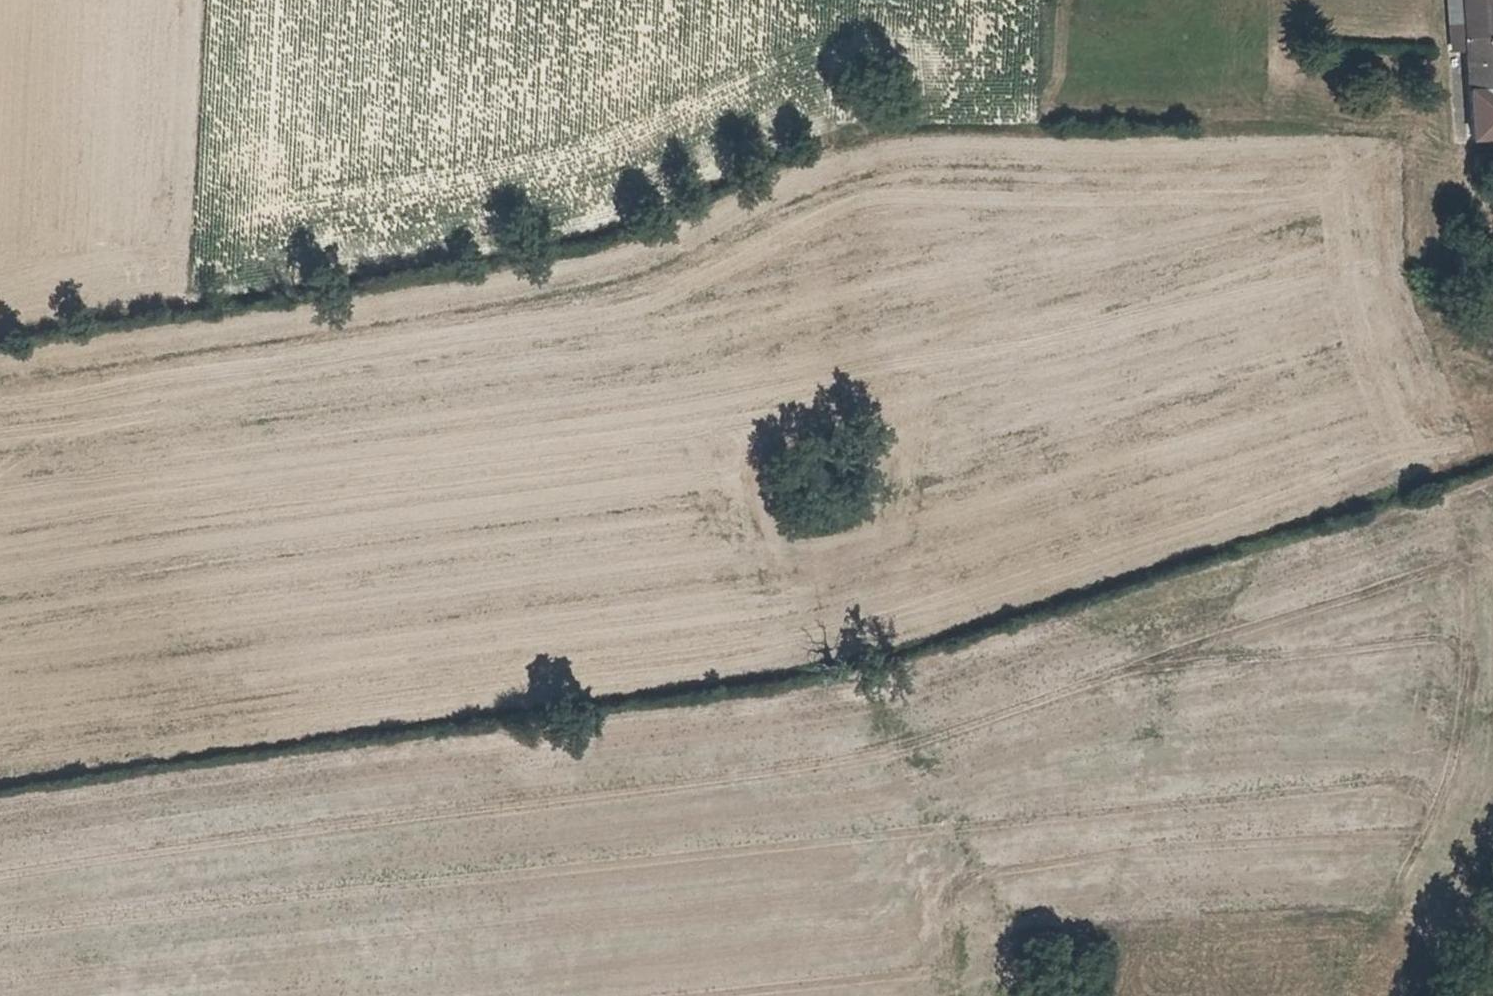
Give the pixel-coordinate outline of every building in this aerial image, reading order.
[(1469,64),(1492,63),(1492,0),(1447,0),(1448,62),(1469,61),(1469,64)] [(1469,64),(1470,92),(1492,90),(1492,63),(1469,64)] [(1470,92),(1472,144),(1492,142),(1492,90),(1470,92)]
